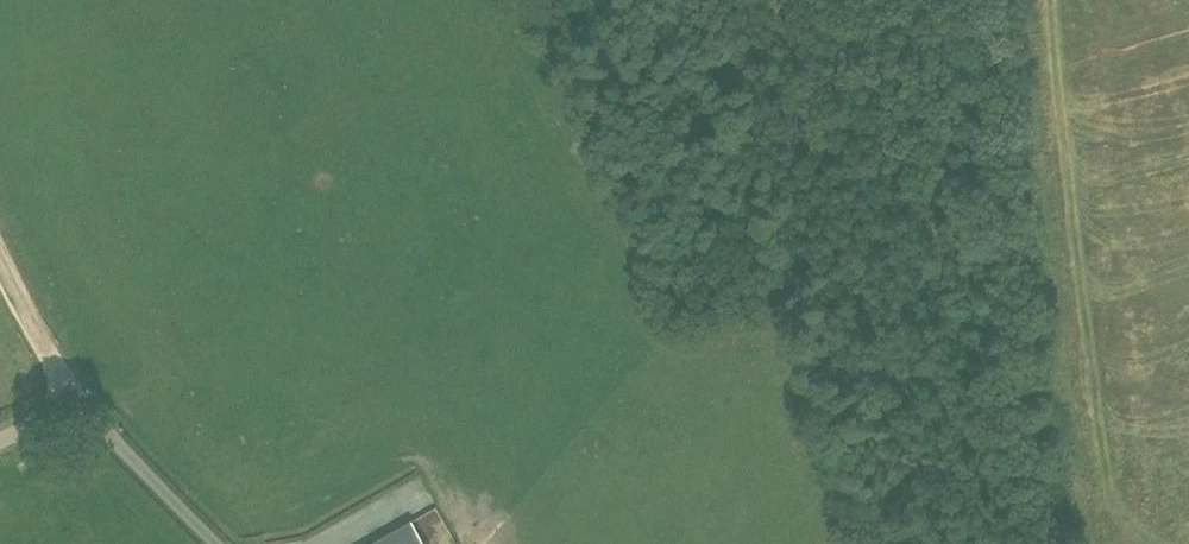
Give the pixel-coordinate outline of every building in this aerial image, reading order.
[(412,522),(372,543),(424,543),(412,522)]
